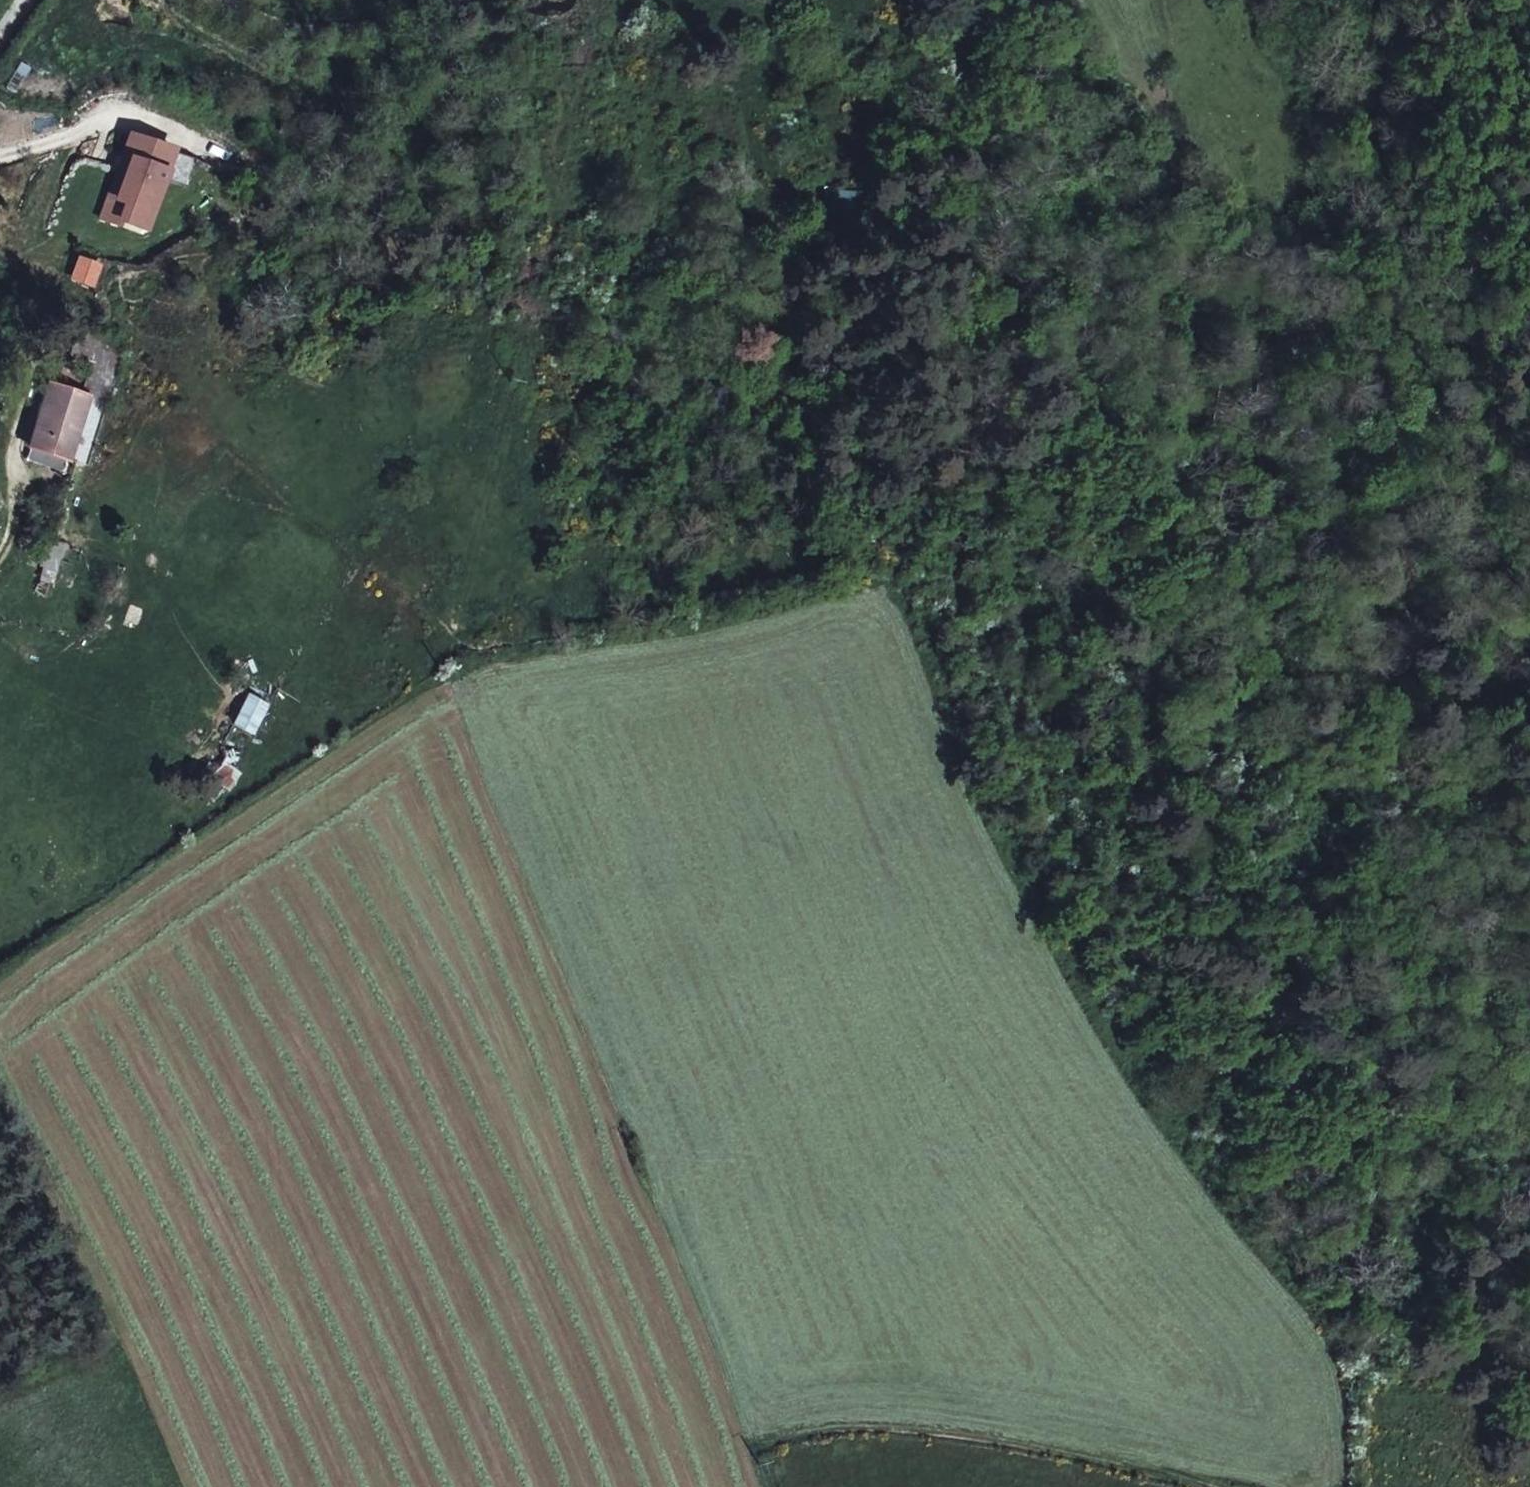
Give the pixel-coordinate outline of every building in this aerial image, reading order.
[(95,402),(52,391),(36,457),(81,466),(95,402)] [(78,480),(81,466),(36,457),(34,471),(78,480)]
